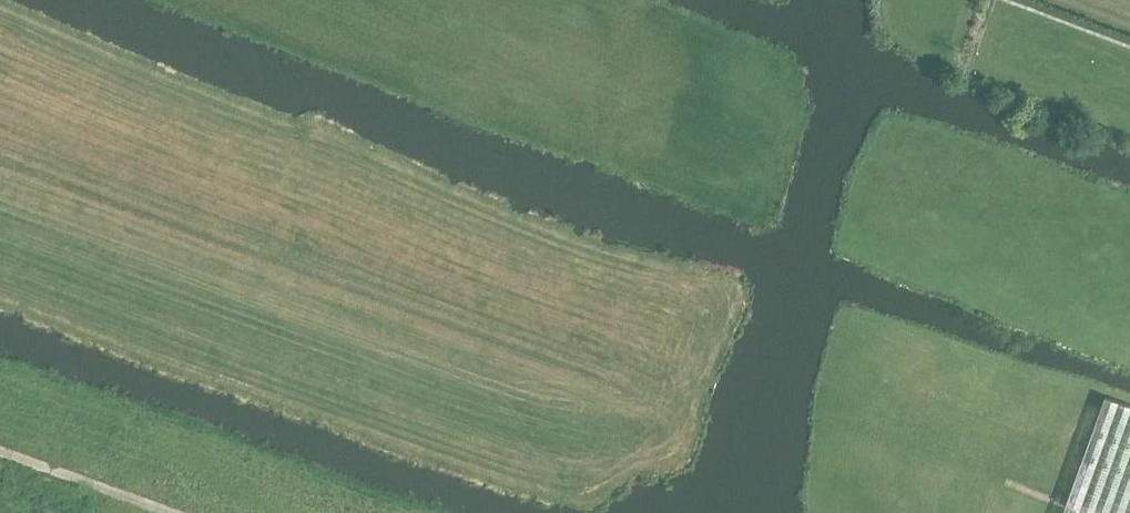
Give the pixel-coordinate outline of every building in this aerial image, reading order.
[(1063,512),(1129,512),(1129,406),(1105,397),(1063,512)]
